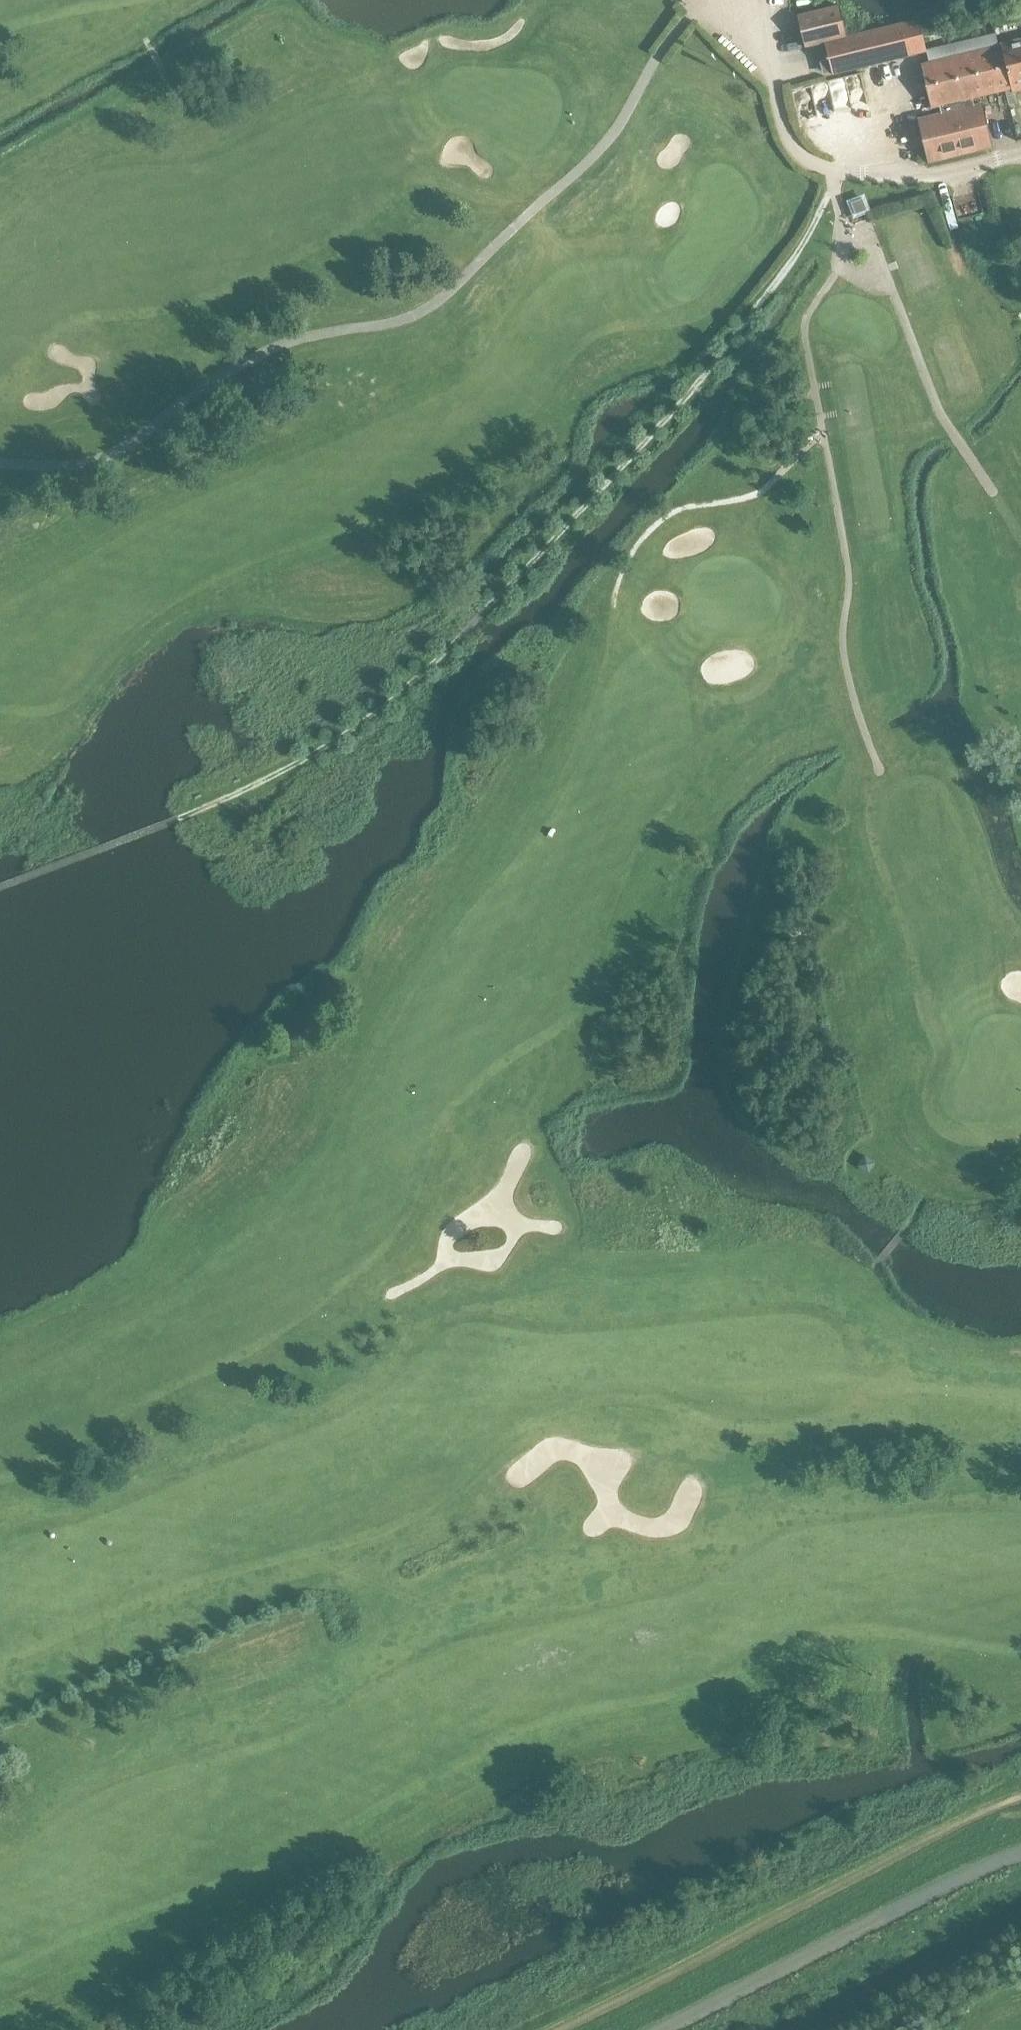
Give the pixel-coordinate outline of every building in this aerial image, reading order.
[(840,6),(798,16),(805,47),(825,43),(847,37),(840,6)] [(927,51),(919,19),(847,37),(825,43),(833,74),(927,51)] [(921,64),(931,108),(1012,88),(1013,91),(1020,89),(1020,40),(921,64)] [(993,147),(983,104),(918,119),(928,162),(993,147)] [(871,212),(865,194),(847,201),(854,218),(871,212)] [(868,1172),(875,1162),(865,1155),(858,1165),(868,1172)]
